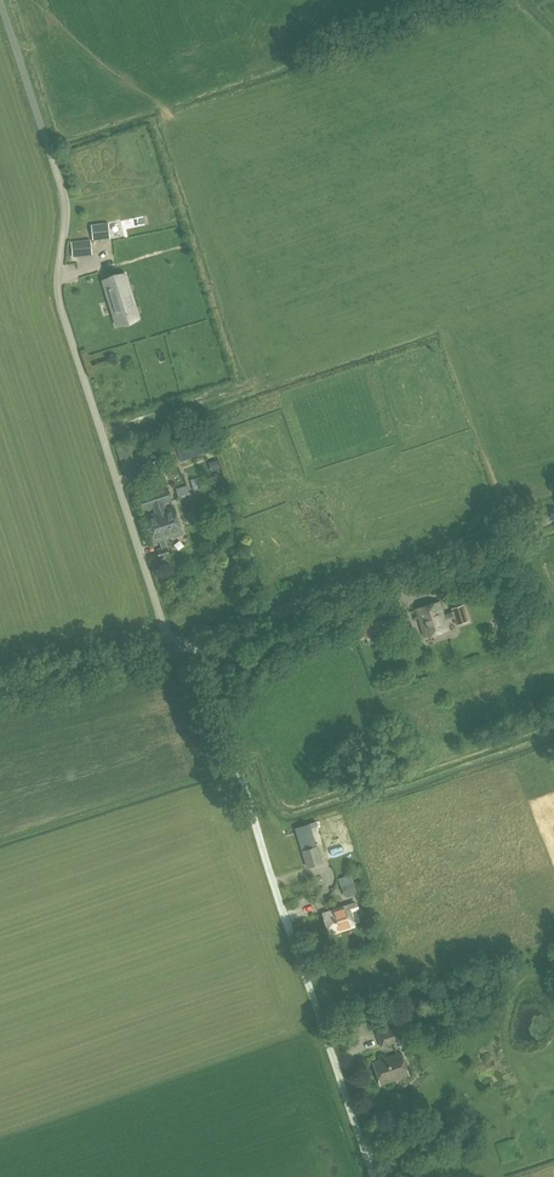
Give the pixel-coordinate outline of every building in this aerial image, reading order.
[(92,239),(110,238),(108,222),(91,224),(92,239)] [(106,251),(112,250),(110,239),(104,240),(106,251)] [(71,242),(72,257),(92,255),(91,241),(71,242)] [(133,306),(123,275),(107,280),(110,290),(107,290),(112,304),(115,303),(117,310),(114,311),(118,325),(129,321),(128,316),(129,316),(128,312),(127,312),(125,308),(133,306)] [(139,371),(141,379),(148,377),(146,369),(139,371)] [(176,447),(177,449),(182,462),(209,451),(202,436),(176,447)] [(131,446),(111,453),(119,478),(139,471),(131,446)] [(182,462),(177,449),(163,455),(168,468),(182,462)] [(219,468),(216,459),(211,461),(213,470),(219,468)] [(176,488),(178,496),(179,500),(208,490),(205,480),(176,488)] [(159,541),(165,539),(182,533),(173,507),(166,509),(164,503),(171,500),(167,489),(139,498),(143,510),(155,506),(157,512),(145,516),(154,543),(159,541)] [(167,547),(162,549),(157,551),(159,558),(170,555),(167,547)] [(248,578),(250,584),(257,581),(254,575),(248,578)] [(451,609),(443,611),(440,602),(416,609),(425,637),(448,630),(444,617),(454,614),(457,626),(472,621),(465,600),(450,606),(451,609)] [(478,604),(487,630),(499,626),(489,600),(478,604)] [(355,625),(358,637),(383,630),(380,618),(355,625)] [(295,829),(302,851),(315,846),(311,831),(309,825),(295,829)] [(317,834),(326,860),(339,856),(329,830),(317,834)] [(318,845),(315,846),(302,851),(307,868),(323,863),(318,845)] [(355,891),(353,883),(340,887),(342,895),(355,891)] [(324,914),(330,933),(355,925),(350,911),(358,909),(356,903),(324,914)] [(376,1033),(381,1047),(402,1040),(398,1025),(376,1033)] [(373,1062),(381,1085),(409,1075),(401,1052),(373,1062)] [(396,1137),(397,1141),(401,1144),(406,1143),(409,1139),(408,1133),(404,1131),(398,1132),(396,1137)]
